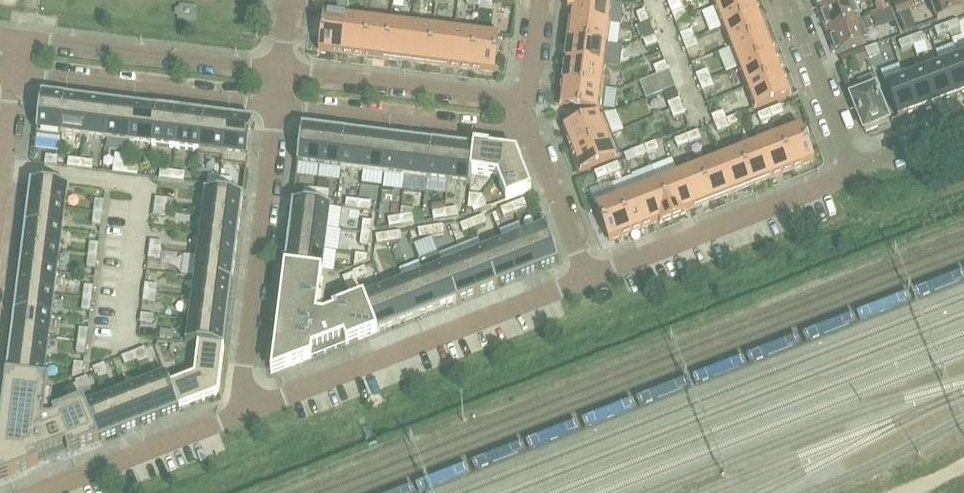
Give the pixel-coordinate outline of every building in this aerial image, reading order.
[(479,7),(492,8),(493,0),(480,0),(479,7)] [(609,24),(611,2),(592,0),(571,0),(570,11),(572,11),(571,19),(609,24)] [(723,27),(759,13),(753,0),(734,0),(715,7),(723,27)] [(820,13),(851,1),(851,2),(857,0),(815,0),(820,13)] [(903,2),(907,11),(916,7),(914,0),(907,0),(903,2)] [(962,11),(958,0),(929,0),(937,20),(962,11)] [(858,20),(851,2),(851,1),(820,13),(828,32),(858,20)] [(875,4),(877,10),(879,15),(888,12),(884,2),(875,4)] [(897,15),(907,11),(903,2),(893,5),(897,15)] [(636,14),(641,25),(649,22),(645,10),(636,14)] [(672,14),(675,23),(687,18),(684,10),(672,14)] [(899,14),(905,32),(915,27),(909,10),(899,14)] [(879,15),(872,18),(876,29),(894,22),(890,11),(888,12),(879,15)] [(723,27),(730,48),(766,33),(759,13),(723,27)] [(325,14),(321,51),(343,54),(347,16),(325,14)] [(369,19),(347,16),(343,54),(364,57),(369,19)] [(390,22),(369,19),(364,57),(386,59),(390,22)] [(568,41),(606,45),(609,24),(571,19),(568,41)] [(837,56),(839,55),(868,44),(864,34),(873,30),(869,19),(859,22),(858,20),(828,32),(837,56)] [(946,24),(949,33),(961,29),(958,20),(946,24)] [(412,25),(390,22),(386,59),(407,62),(412,25)] [(934,29),(937,37),(949,33),(946,24),(934,29)] [(412,25),(407,62),(428,65),(433,27),(412,25)] [(433,27),(428,65),(450,67),(454,30),(433,27)] [(640,32),(643,40),(655,36),(651,27),(640,32)] [(454,30),(450,67),(471,70),(476,33),(454,30)] [(680,35),(683,43),(695,38),(692,30),(680,35)] [(476,33),(471,70),(493,73),(498,35),(476,33)] [(730,48),(738,68),(774,54),(766,33),(730,48)] [(910,38),(913,46),(925,42),(922,33),(910,38)] [(643,40),(646,48),(658,44),(655,36),(643,40)] [(683,43),(687,51),(698,47),(695,38),(683,43)] [(898,42),(901,51),(913,46),(910,38),(898,42)] [(566,62),(603,67),(606,45),(568,41),(566,62)] [(876,43),(864,47),(867,56),(879,51),(876,43)] [(840,58),(845,70),(868,61),(863,49),(840,58)] [(738,68),(746,88),(782,74),(774,54),(738,68)] [(940,64),(953,97),(963,93),(963,73),(958,57),(940,64)] [(563,83),(601,88),(603,67),(566,62),(563,83)] [(653,67),(657,75),(668,71),(665,63),(653,67)] [(940,64),(922,71),(935,104),(953,97),(940,64)] [(696,75),(699,83),(711,79),(708,70),(696,75)] [(657,75),(660,84),(671,79),(668,71),(657,75)] [(922,71),(904,77),(917,110),(935,104),(922,71)] [(746,88),(754,109),(790,95),(782,74),(746,88)] [(852,98),(865,130),(887,121),(875,89),(879,87),(875,75),(858,81),(858,84),(848,88),(852,98)] [(887,84),(888,84),(886,85),(898,118),(917,110),(904,77),(887,84)] [(699,83),(702,91),(714,87),(711,79),(699,83)] [(560,105),(598,110),(601,88),(563,83),(560,105)] [(66,96),(41,93),(36,132),(38,132),(38,131),(61,134),(66,96)] [(66,96),(61,134),(84,137),(89,99),(66,96)] [(679,98),(667,102),(670,111),(682,106),(679,98)] [(89,99),(84,137),(107,140),(111,102),(89,99)] [(111,102),(107,140),(129,143),(134,105),(111,102)] [(134,105),(129,143),(152,145),(157,108),(134,105)] [(682,106),(670,111),(674,119),(685,114),(682,106)] [(769,110),(772,118),(784,114),(781,106),(769,110)] [(180,111),(157,108),(152,145),(176,148),(180,111)] [(757,114),(761,123),(772,118),(769,110),(757,114)] [(204,114),(180,111),(176,148),(200,151),(204,114)] [(712,116),(715,125),(727,120),(723,112),(712,116)] [(204,114),(200,151),(223,154),(228,117),(204,114)] [(563,129),(572,150),(608,136),(599,115),(563,129)] [(727,120),(730,128),(741,124),(738,115),(727,120)] [(253,120),(228,117),(223,154),(247,157),(247,158),(248,159),(253,120)] [(715,125),(718,133),(730,128),(727,120),(715,125)] [(298,163),(320,166),(324,129),(302,126),(297,164),(298,164),(298,163)] [(778,134),(792,170),(813,162),(799,126),(778,134)] [(320,166),(341,169),(346,132),(324,129),(320,166)] [(686,136),(689,144),(701,139),(698,131),(686,136)] [(341,169),(363,171),(367,134),(346,132),(341,169)] [(363,171),(384,174),(389,137),(367,134),(363,171)] [(758,142),(772,178),(792,170),(778,134),(758,142)] [(572,150),(580,171),(616,157),(608,136),(572,150)] [(675,140),(678,148),(689,144),(686,136),(675,140)] [(384,174),(405,176),(410,140),(389,137),(384,174)] [(405,176),(427,179),(431,142),(410,140),(405,176)] [(427,179),(448,182),(453,145),(431,142),(427,179)] [(644,147),(647,155),(659,150),(656,142),(644,147)] [(738,150),(752,186),(772,178),(758,142),(738,150)] [(448,182),(470,185),(474,148),(453,145),(448,182)] [(632,151),(636,159),(647,155),(644,147),(632,151)] [(470,186),(472,173),(498,176),(516,153),(474,148),(470,185),(470,186)] [(718,157),(732,194),(752,186),(738,150),(718,157)] [(498,176),(507,200),(530,190),(516,153),(498,176)] [(58,157),(46,156),(45,165),(57,166),(58,157)] [(698,165),(712,201),(732,194),(718,157),(698,165)] [(67,167),(80,169),(81,160),(69,159),(67,167)] [(93,162),(81,160),(80,169),(92,171),(93,162)] [(606,168),(609,176),(621,171),(618,163),(606,168)] [(126,166),(114,164),(113,173),(125,175),(126,166)] [(678,173),(692,209),(712,201),(698,165),(678,173)] [(139,168),(126,166),(125,175),(138,176),(139,168)] [(594,172),(598,180),(609,176),(606,168),(594,172)] [(173,172),(160,170),(159,179),(172,181),(173,172)] [(185,173),(173,172),(172,181),(184,182),(185,173)] [(657,181),(672,219),(685,214),(685,212),(692,209),(678,173),(657,181)] [(207,185),(219,187),(220,178),(208,176),(207,185)] [(233,179),(220,178),(219,187),(232,188),(233,179)] [(637,189),(651,225),(659,222),(659,224),(672,219),(657,181),(637,189)] [(30,182),(28,204),(65,209),(68,188),(69,188),(69,187),(30,182)] [(305,188),(304,197),(315,199),(317,190),(305,188)] [(411,202),(412,190),(398,188),(397,200),(411,202)] [(617,197),(631,233),(651,225),(637,189),(617,197)] [(317,190),(315,199),(328,200),(329,191),(317,190)] [(206,192),(203,213),(241,218),(243,196),(205,191),(205,192),(206,192)] [(471,210),(482,196),(469,195),(467,209),(471,210)] [(482,196),(471,210),(473,213),(487,208),(482,196)] [(596,205),(610,241),(631,233),(617,197),(596,205)] [(156,199),(155,207),(167,209),(168,200),(156,199)] [(358,210),(359,201),(347,199),(346,208),(358,210)] [(95,200),(94,213),(103,214),(104,201),(95,200)] [(523,200),(512,204),(515,213),(527,208),(523,200)] [(370,211),(371,202),(359,201),(358,210),(370,211)] [(290,224),(327,229),(330,207),(331,207),(293,202),(290,224)] [(28,204),(25,226),(62,230),(65,209),(28,204)] [(512,204),(501,209),(504,217),(515,213),(512,204)] [(155,207),(154,216),(166,218),(167,209),(155,207)] [(457,208),(445,210),(446,219),(458,217),(457,208)] [(445,210),(433,212),(434,221),(446,219),(445,210)] [(798,240),(840,225),(835,210),(793,225),(798,240)] [(94,213),(93,225),(101,226),(103,214),(94,213)] [(203,213),(200,235),(238,239),(241,218),(203,213)] [(412,215),(400,217),(402,226),(414,224),(412,215)] [(483,216),(472,220),(475,229),(486,224),(483,216)] [(400,217),(388,219),(390,228),(402,226),(400,217)] [(472,220),(461,225),(464,233),(475,229),(472,220)] [(363,221),(361,233),(370,234),(372,222),(363,221)] [(287,246),(324,250),(327,229),(290,224),(287,246)] [(25,226),(22,247),(60,252),(62,230),(25,226)] [(442,226),(430,227),(432,236),(444,234),(442,226)] [(545,226),(524,234),(538,269),(558,261),(545,226)] [(430,227),(419,229),(420,238),(432,236),(430,227)] [(388,234),(389,243),(401,241),(400,232),(388,234)] [(361,233),(360,245),(369,246),(370,234),(361,233)] [(388,234),(376,236),(378,245),(389,243),(388,234)] [(524,234),(503,242),(517,277),(538,269),(524,234)] [(200,235),(198,256),(235,261),(238,239),(200,235)] [(478,239),(458,247),(463,258),(482,250),(478,239)] [(150,241),(149,250),(162,252),(163,243),(150,241)] [(503,242),(483,250),(497,285),(517,277),(503,242)] [(90,243),(89,255),(97,256),(99,244),(90,243)] [(316,271),(323,272),(321,272),(324,250),(287,246),(285,267),(316,271)] [(22,247),(20,269),(57,273),(60,252),(22,247)] [(458,247),(439,254),(443,265),(463,258),(458,247)] [(149,250),(148,259),(160,260),(162,252),(149,250)] [(482,250),(463,258),(477,293),(497,285),(483,250),(482,250)] [(438,252),(418,260),(424,273),(423,273),(437,309),(457,301),(443,265),(439,254),(438,252)] [(368,256),(356,254),(355,267),(362,264),(367,262),(368,256)] [(89,255),(87,268),(96,269),(97,256),(89,255)] [(184,255),(181,275),(195,277),(195,278),(233,282),(235,261),(198,256),(198,257),(184,255)] [(463,258),(443,265),(457,301),(477,293),(463,258)] [(285,267),(272,373),(376,332),(365,303),(364,303),(365,303),(334,315),(334,316),(309,326),(316,271),(285,267)] [(365,267),(353,272),(354,274),(356,280),(368,276),(365,267)] [(20,269),(17,290),(54,295),(57,273),(20,269)] [(423,273),(403,281),(417,316),(437,309),(423,273)] [(354,274),(343,279),(346,286),(357,282),(356,280),(354,274)] [(195,278),(192,299),(230,304),(233,282),(195,278)] [(403,281),(383,289),(397,324),(417,316),(403,281)] [(357,282),(346,286),(349,294),(360,289),(357,282)] [(145,284),(144,293),(156,295),(157,286),(145,284)] [(85,286),(83,298),(92,299),(94,287),(85,286)] [(360,289),(349,294),(352,301),(363,297),(360,289)] [(383,289),(363,297),(365,303),(376,332),(397,324),(383,289)] [(17,290),(14,311),(52,316),(54,295),(17,290)] [(144,293),(143,302),(155,303),(156,295),(144,293)] [(83,298),(82,311),(91,312),(92,299),(83,298)] [(192,299),(190,320),(227,325),(230,304),(192,299)] [(14,311),(12,333),(49,338),(52,316),(14,311)] [(141,314),(140,323),(152,325),(154,316),(141,314)] [(186,341),(186,343),(198,344),(225,347),(227,325),(190,320),(187,342),(186,341)] [(80,329),(78,341),(87,342),(88,330),(80,329)] [(12,333),(9,354),(46,359),(49,338),(12,333)] [(78,341),(77,354),(85,355),(87,342),(78,341)] [(198,344),(194,375),(219,394),(225,347),(198,344)] [(145,348),(133,353),(136,361),(148,356),(145,348)] [(133,353),(122,357),(125,365),(136,361),(133,353)] [(9,354),(6,377),(48,382),(49,380),(44,380),(46,359),(9,354)] [(453,376),(464,373),(460,357),(449,360),(453,376)] [(74,363),(73,377),(83,373),(84,364),(74,363)] [(105,364),(93,368),(96,377),(108,372),(105,364)] [(165,375),(145,382),(159,418),(179,410),(169,386),(170,385),(165,373),(164,374),(165,375)] [(170,385),(169,386),(179,410),(219,394),(194,375),(170,385)] [(0,425),(0,480),(38,465),(39,457),(65,447),(68,453),(98,441),(84,406),(83,401),(52,413),(54,419),(50,420),(44,420),(48,382),(6,377),(0,425)] [(87,377),(75,382),(79,390),(90,385),(87,377)] [(145,382),(125,390),(139,426),(159,418),(145,382)] [(77,385),(65,389),(68,397),(80,393),(77,385)] [(125,390),(105,398),(118,433),(139,426),(125,390)] [(80,393),(68,397),(71,406),(83,401),(80,393)] [(84,401),(83,401),(84,406),(98,441),(118,433),(105,398),(85,406),(84,401)] [(210,430),(192,434),(196,453),(214,449),(210,430)]
